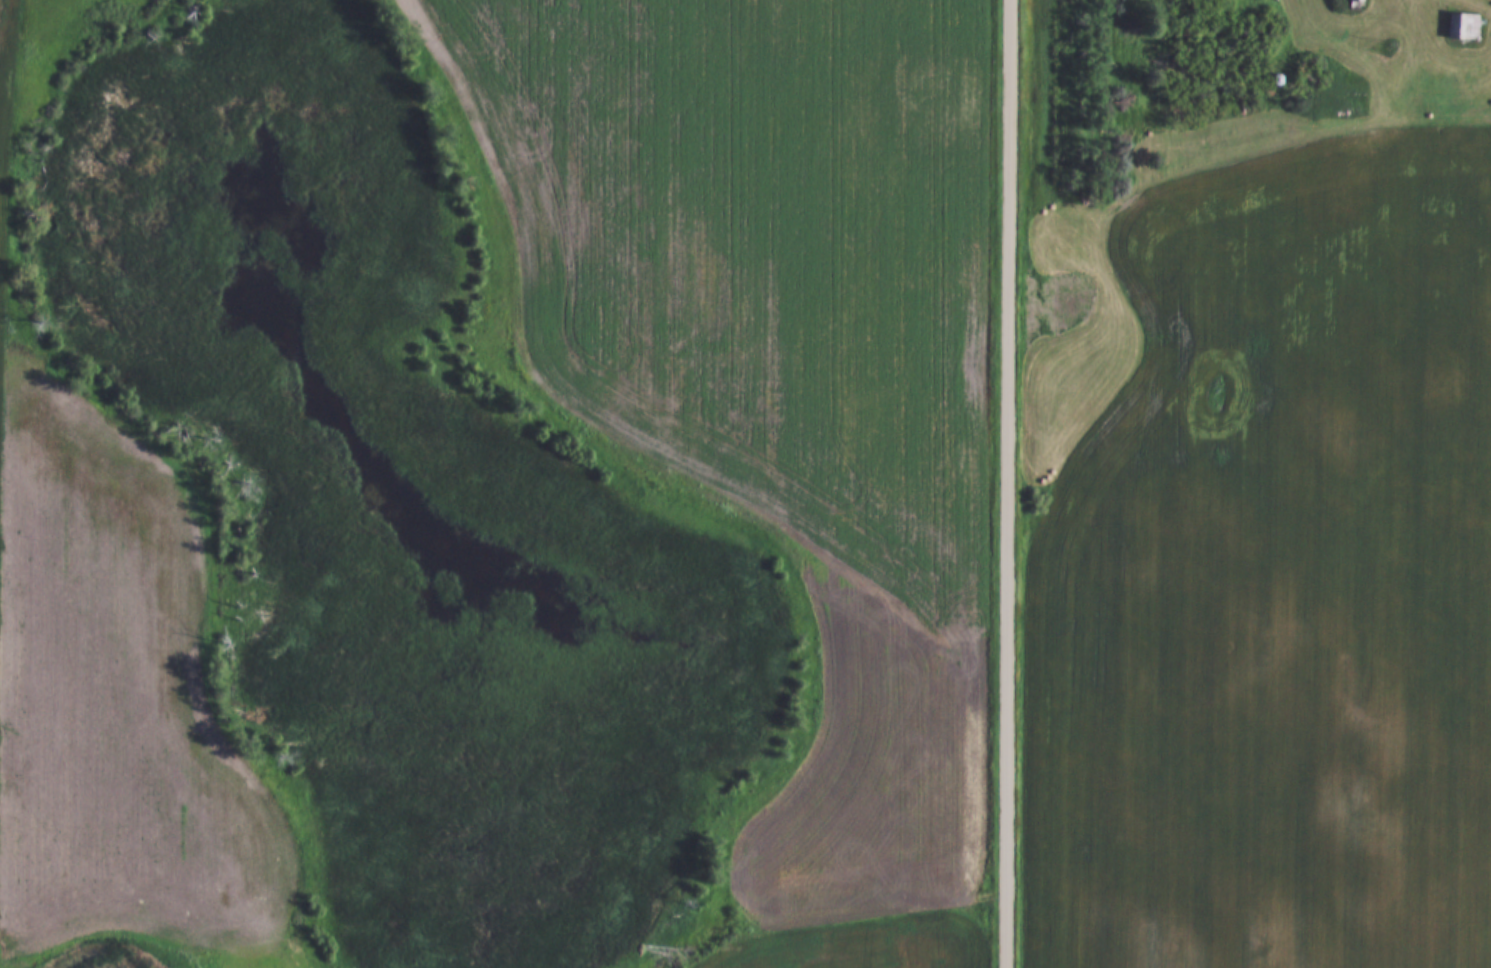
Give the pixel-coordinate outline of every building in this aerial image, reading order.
[(1358,4),(1365,4),(1365,0),(1346,0),(1346,10),(1358,10),(1358,4)] [(1477,42),(1477,15),(1446,15),(1446,42),(1477,42)]
